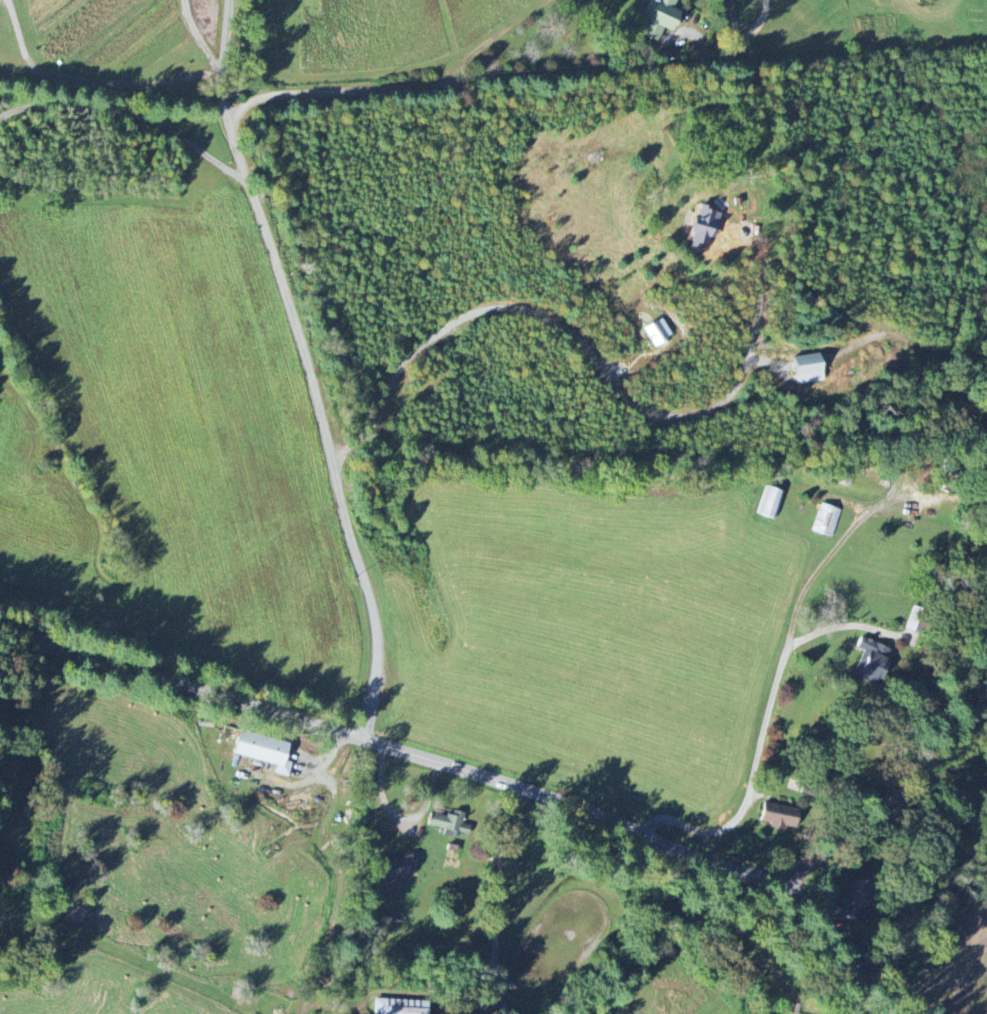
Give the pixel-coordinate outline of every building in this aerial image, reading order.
[(656,1),(654,0),(647,0),(640,18),(646,20),(641,35),(658,42),(664,28),(673,32),(681,12),(673,9),(676,0),(657,0),(656,1)] [(719,212),(699,208),(689,251),(695,253),(698,242),(711,245),(719,212)] [(654,348),(673,337),(662,318),(644,330),(654,348)] [(797,385),(825,381),(820,354),(794,358),(797,385)] [(756,515),(773,520),(781,492),(765,487),(756,515)] [(841,510),(821,504),(812,531),(832,538),(841,510)] [(864,650),(852,678),(874,687),(890,649),(862,636),(858,647),(864,650)] [(276,764),(274,773),(288,776),(292,762),(285,761),(290,742),(239,730),(234,754),(276,764)] [(794,831),(800,810),(766,801),(761,821),(794,831)] [(428,826),(444,829),(444,833),(468,838),(470,825),(463,823),(465,812),(451,810),(450,817),(431,813),(428,826)] [(414,875),(409,856),(381,863),(385,882),(414,875)] [(428,1001),(375,999),(374,1013),(428,1013),(428,1001)]
